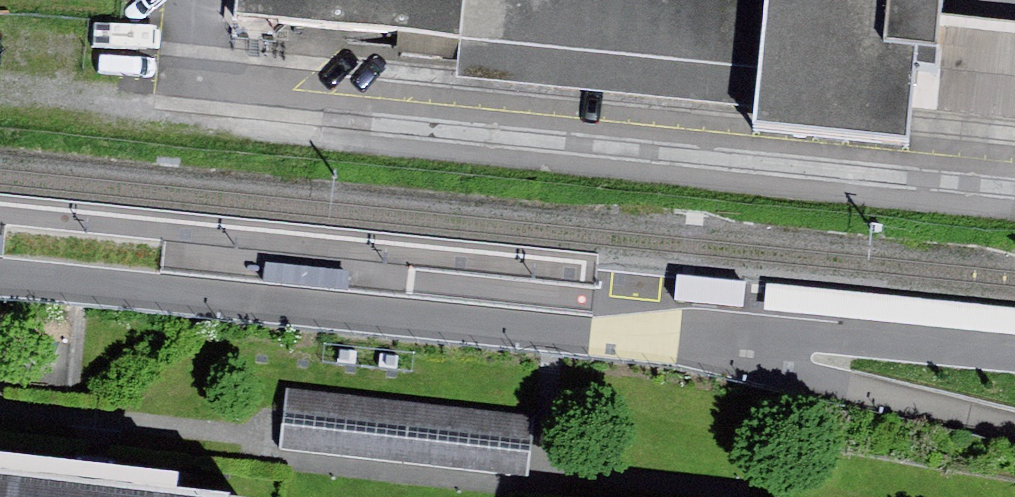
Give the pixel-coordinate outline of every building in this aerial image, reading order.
[(235,17),(460,40),(454,87),(754,112),(766,0),(237,0),(235,17)] [(754,112),(753,130),(909,145),(912,110),(918,48),(936,50),(940,16),(942,0),(766,0),(754,112)] [(940,16),(936,50),(918,48),(912,110),(1014,120),(1014,24),(940,16)] [(351,270),(265,261),(263,280),(349,289),(351,270)] [(745,280),(678,275),(676,300),(743,305),(745,280)] [(533,417),(285,388),(278,448),(526,477),(533,417)] [(236,496),(180,491),(182,476),(96,467),(0,457),(0,496),(236,496)]
